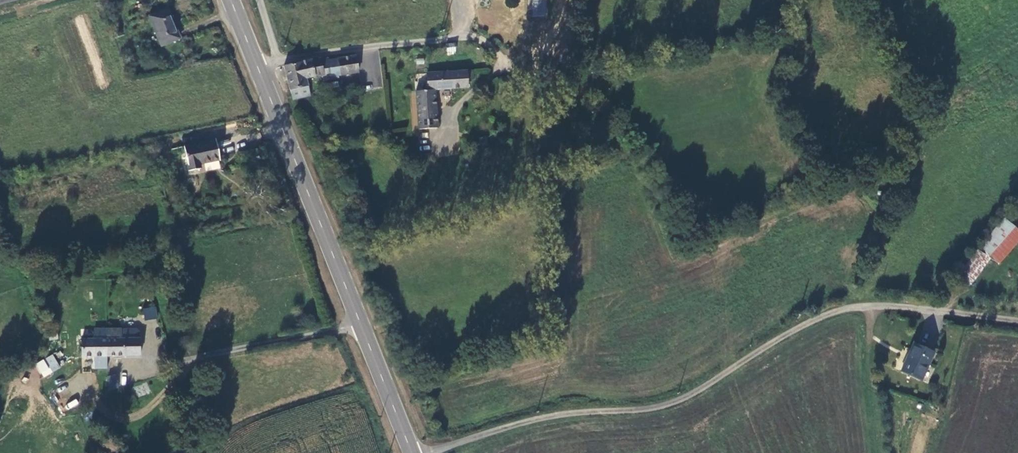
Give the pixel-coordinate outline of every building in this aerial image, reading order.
[(167,9),(148,16),(160,47),(179,40),(167,9)] [(358,73),(355,54),(337,56),(312,60),(283,67),(292,101),(296,100),(308,97),(306,87),(339,76),(351,74),(358,73)] [(467,88),(467,80),(472,80),(471,70),(432,73),(426,73),(427,91),(434,91),(467,88)] [(437,128),(434,91),(427,91),(416,91),(418,129),(437,128)] [(215,141),(186,145),(191,171),(202,169),(201,162),(218,159),(215,141)] [(981,244),(995,256),(1001,261),(1017,240),(1017,232),(1003,219),(981,244)] [(981,244),(955,277),(970,289),(995,256),(981,244)] [(155,307),(143,309),(145,320),(156,318),(155,307)] [(121,330),(107,330),(107,341),(106,357),(140,356),(139,340),(121,340),(121,330)] [(136,330),(121,330),(121,340),(139,340),(139,332),(136,330)] [(106,357),(107,341),(81,341),(81,357),(94,357),(106,357)] [(923,380),(935,352),(914,343),(902,371),(923,380)] [(44,378),(61,367),(52,353),(35,364),(44,378)] [(138,397),(150,393),(146,383),(134,387),(138,397)] [(69,409),(79,404),(76,399),(67,403),(69,409)]
